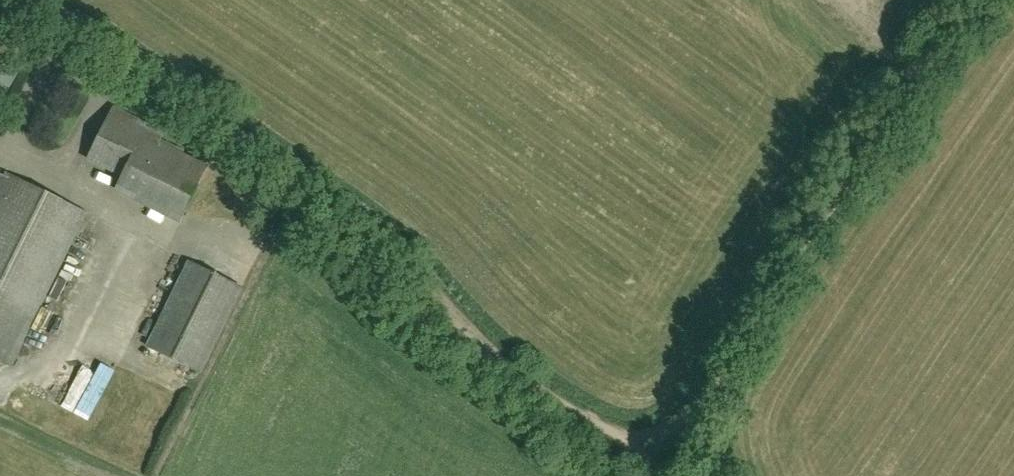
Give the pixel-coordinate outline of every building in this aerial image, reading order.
[(17,91),(27,71),(8,62),(0,78),(0,83),(17,91)] [(113,107),(88,160),(123,177),(122,178),(186,210),(207,166),(159,143),(164,132),(113,107)] [(10,366),(86,212),(6,172),(4,176),(0,173),(0,361),(10,366)] [(242,287),(189,261),(147,346),(200,372),(242,287)] [(64,298),(73,280),(65,276),(56,294),(64,298)]
